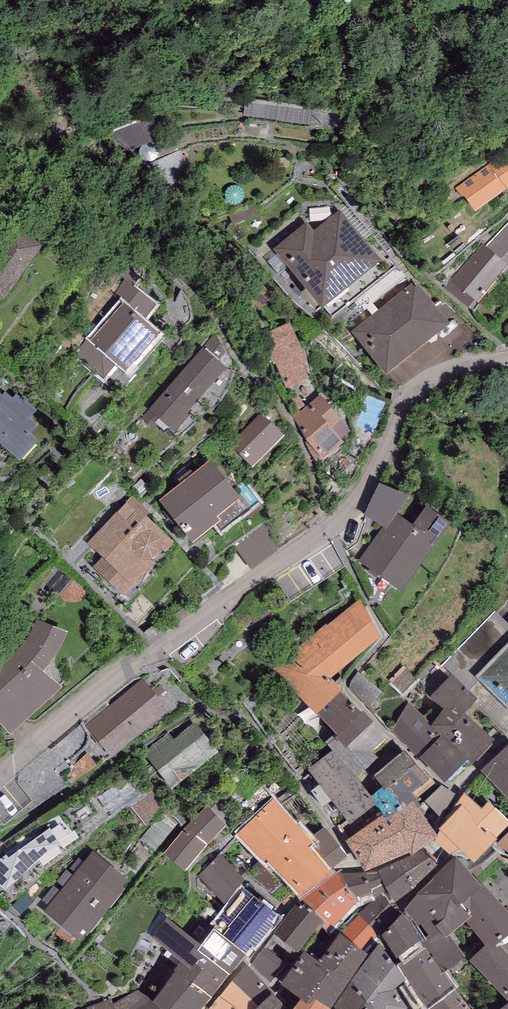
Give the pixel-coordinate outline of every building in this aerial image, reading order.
[(456,187),(474,213),(507,190),(507,152),(456,187)] [(307,223),(273,251),(321,312),(383,263),(341,210),(314,232),(307,223)] [(6,221),(0,230),(0,301),(4,300),(42,247),(6,221)] [(485,247),(500,260),(507,252),(507,223),(485,247)] [(450,281),(478,305),(507,270),(507,267),(500,260),(485,247),(483,245),(474,254),(473,254),(450,281)] [(124,281),(91,334),(94,338),(91,341),(127,374),(158,338),(143,323),(156,307),(124,281)] [(412,284),(352,332),(387,376),(451,326),(418,285),(415,287),(412,284)] [(290,324),(261,335),(271,362),(274,361),(286,391),(308,382),(301,364),(304,363),(290,324)] [(226,371),(203,350),(142,417),(152,426),(158,420),(174,434),(190,417),(187,414),(226,371)] [(0,393),(0,443),(20,462),(38,443),(30,435),(38,427),(30,419),(37,412),(17,394),(12,399),(5,392),(3,395),(0,393)] [(320,397),(291,422),(303,435),(299,438),(321,463),(343,443),(340,440),(350,431),(320,397)] [(283,438),(260,414),(229,444),(252,468),(283,438)] [(210,462),(159,502),(193,545),(217,526),(220,530),(247,508),(210,462)] [(150,514),(132,497),(87,545),(102,559),(93,569),(124,598),(166,554),(175,544),(146,518),(150,514)] [(382,528),(358,561),(402,594),(451,525),(426,507),(413,527),(397,514),(386,529),(382,528)] [(261,527),(232,546),(247,569),(276,551),(261,527)] [(380,639),(360,600),(327,627),(326,625),(271,670),(316,717),(317,716),(341,694),(342,692),(332,681),(380,639)] [(33,629),(27,639),(21,647),(10,659),(0,667),(0,726),(10,737),(62,689),(43,672),(54,659),(61,647),(67,633),(36,620),(33,629)] [(474,679),(507,712),(507,645),(474,679)] [(359,672),(343,688),(365,710),(381,694),(359,672)] [(451,676),(430,699),(444,712),(431,727),(439,735),(442,738),(467,760),(473,766),(494,743),(464,716),(478,700),(451,676)] [(142,679),(91,721),(90,735),(112,759),(168,712),(142,679)] [(361,716),(341,694),(317,716),(335,735),(338,738),(335,741),(345,751),(372,726),(373,725),(363,714),(361,716)] [(408,703),(391,733),(419,760),(439,735),(431,727),(408,703)] [(168,733),(143,754),(172,790),(218,753),(195,724),(174,741),(168,733)] [(386,741),(372,726),(345,751),(335,741),(338,738),(335,735),(325,743),(333,752),(356,780),(378,760),(372,754),(386,741)] [(442,738),(420,760),(444,785),(467,760),(442,738)] [(481,773),(507,800),(507,746),(481,773)] [(405,751),(374,777),(383,788),(370,799),(377,807),(384,816),(388,821),(412,804),(417,801),(416,799),(436,784),(426,771),(423,773),(405,751)] [(333,752),(308,770),(350,827),(377,807),(370,799),(356,780),(333,752)] [(455,794),(441,786),(424,803),(440,819),(455,794)] [(488,804),(482,811),(464,795),(456,805),(460,807),(439,830),(436,843),(450,856),(458,850),(474,866),(498,843),(495,840),(507,827),(507,822),(488,804)] [(274,800),(237,835),(268,868),(270,866),(277,872),(307,849),(312,845),(308,840),(274,800)] [(435,836),(412,804),(388,821),(413,853),(409,855),(410,856),(434,842),(435,836)] [(206,808),(163,855),(183,873),(227,826),(206,808)] [(388,821),(384,816),(347,843),(364,873),(366,874),(409,855),(413,853),(388,821)] [(307,849),(328,873),(348,859),(324,828),(308,840),(312,845),(307,849)] [(0,861),(0,887),(5,892),(60,845),(50,830),(8,860),(6,857),(0,861)] [(496,846),(507,854),(507,833),(496,846)] [(328,874),(328,873),(307,849),(277,872),(298,897),(300,900),(329,878),(328,874)] [(437,867),(424,852),(398,863),(416,889),(437,867)] [(127,881),(92,853),(43,913),(79,942),(84,935),(86,937),(124,892),(121,889),(127,881)] [(220,855),(197,877),(224,905),(245,884),(220,855)] [(434,882),(406,909),(419,928),(420,925),(428,937),(439,930),(447,940),(450,938),(466,925),(472,920),(461,906),(482,890),(479,887),(456,858),(432,879),(434,882)] [(398,863),(378,872),(385,888),(392,901),(395,906),(416,889),(398,863)] [(341,870),(338,871),(348,891),(358,903),(356,906),(357,908),(375,900),(371,897),(367,875),(365,874),(359,871),(341,870)] [(338,871),(329,875),(329,878),(300,900),(326,927),(323,930),(330,935),(356,906),(358,903),(348,891),(338,871)] [(378,872),(367,875),(371,897),(375,900),(375,901),(381,895),(388,903),(392,901),(385,888),(378,872)] [(483,884),(479,887),(482,890),(461,906),(472,920),(466,925),(485,948),(488,946),(493,952),(500,947),(507,940),(507,915),(483,884)] [(242,889),(213,931),(247,958),(274,927),(272,924),(277,918),(242,889)] [(388,903),(381,895),(375,901),(358,914),(375,933),(377,935),(383,929),(390,920),(384,916),(391,907),(388,903)] [(326,927),(300,900),(272,934),(298,955),(303,950),(305,951),(323,930),(326,927)] [(339,937),(361,953),(375,933),(358,914),(339,937)] [(402,916),(382,938),(397,961),(399,959),(403,967),(426,952),(402,916)] [(202,948),(167,919),(151,939),(182,964),(175,975),(212,1000),(247,958),(213,931),(202,948)] [(428,937),(422,942),(444,974),(465,960),(450,938),(447,940),(439,930),(428,937)] [(319,965),(331,974),(311,1000),(314,1002),(324,1008),(334,1008),(352,983),(368,959),(366,957),(361,953),(339,937),(319,965)] [(500,947),(507,955),(507,940),(500,947)] [(379,946),(368,959),(352,983),(372,1008),(405,1008),(394,992),(400,988),(406,983),(379,946)] [(500,947),(493,952),(488,946),(485,948),(469,962),(507,1003),(507,1002),(507,955),(500,947)] [(265,948),(253,963),(272,978),(284,963),(265,948)] [(408,982),(406,983),(400,988),(411,1008),(426,1008),(429,1008),(453,993),(455,992),(444,975),(443,976),(426,952),(403,967),(408,975),(405,977),(408,982)] [(309,1008),(314,1002),(311,1000),(331,974),(319,965),(304,954),(279,986),(301,1003),(309,1008)] [(220,999),(233,1008),(260,1008),(272,997),(274,994),(247,966),(233,982),(220,999)] [(175,975),(155,1003),(153,1005),(159,1008),(205,1008),(207,1007),(212,1000),(175,975)] [(352,983),(334,1008),(372,1008),(352,983)] [(113,1006),(115,1008),(159,1008),(153,1005),(155,1003),(137,992),(113,1006)] [(429,1008),(466,1008),(453,993),(429,1008)] [(272,997),(260,1008),(287,1008),(272,997)] [(220,999),(214,1008),(233,1008),(220,999)] [(87,1008),(115,1008),(113,1006),(112,1000),(87,1008)]
